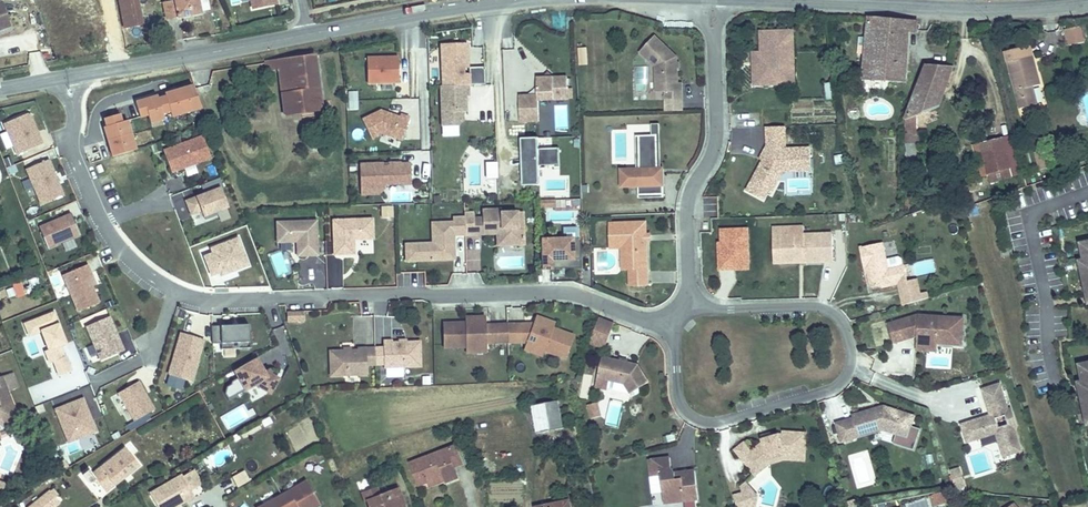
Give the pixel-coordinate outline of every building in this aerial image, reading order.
[(117,31),(134,27),(128,0),(110,0),(117,31)] [(154,2),(158,22),(196,13),(193,0),(167,0),(154,2)] [(270,0),(248,0),(251,15),(275,10),(273,0),(271,0),(270,0)] [(914,73),(920,23),(926,23),(927,13),(879,10),(874,70),(914,73)] [(800,72),(799,46),(805,46),(804,25),(772,26),(773,62),(765,62),(766,79),(783,79),(783,73),(800,72)] [(1068,45),(1085,42),(1082,27),(1065,30),(1068,45)] [(690,78),(689,63),(687,63),(686,59),(689,58),(688,52),(666,31),(651,47),(667,62),(668,70),(671,70),(671,79),(677,78),(677,87),(677,95),(693,94),(693,78),(690,78)] [(1049,76),(1040,39),(1015,45),(1029,99),(1047,95),(1042,78),(1049,76)] [(598,59),(597,44),(589,44),(590,60),(598,59)] [(587,47),(578,47),(578,65),(587,65),(587,47)] [(300,112),(315,110),(317,127),(323,127),(321,110),(336,108),(328,51),(292,56),(300,112)] [(452,72),(451,52),(434,53),(435,63),(425,63),(426,94),(452,93),(469,92),(468,75),(452,75),(453,82),(447,82),(447,72),(452,72)] [(571,71),(570,55),(562,55),(563,71),(571,71)] [(950,100),(963,59),(939,56),(918,110),(929,107),(950,100)] [(386,90),(386,65),(355,66),(355,91),(386,90)] [(677,87),(677,78),(671,79),(671,70),(668,70),(668,87),(677,87)] [(524,129),(523,107),(553,106),(552,84),(538,84),(527,85),(522,85),(522,102),(504,103),(505,129),(524,129)] [(156,96),(135,103),(139,118),(147,115),(149,124),(163,120),(162,114),(169,112),(171,117),(200,109),(192,86),(164,94),(165,97),(157,99),(156,96)] [(450,119),(450,103),(453,103),(452,93),(425,94),(426,134),(443,133),(447,129),(447,119),(450,119)] [(918,110),(918,123),(931,118),(929,107),(918,110)] [(283,117),(282,112),(257,120),(259,125),(283,117)] [(24,114),(2,123),(15,154),(40,144),(37,136),(35,137),(34,134),(35,133),(28,116),(24,114)] [(119,114),(104,119),(106,127),(103,128),(112,157),(135,150),(127,121),(121,122),(119,114)] [(389,148),(397,126),(388,123),(387,125),(368,119),(349,128),(359,147),(370,142),(389,148)] [(797,121),(779,121),(779,140),(776,147),(781,150),(778,155),(775,155),(763,177),(777,184),(783,171),(791,175),(796,165),(824,165),(823,142),(798,143),(797,121)] [(1031,159),(1024,129),(993,137),(1000,167),(1031,159)] [(669,164),(668,130),(650,130),(651,164),(632,165),(633,182),(650,182),(650,176),(657,176),(658,189),(675,189),(674,168),(666,168),(666,164),(669,164)] [(210,158),(202,137),(163,151),(171,173),(210,158)] [(1047,163),(1058,158),(1052,141),(1042,145),(1047,163)] [(523,156),(522,145),(505,145),(506,173),(510,173),(509,156),(523,156)] [(778,155),(781,150),(776,147),(772,153),(775,155),(778,155)] [(544,176),(543,155),(523,156),(509,156),(510,173),(506,173),(507,184),(524,184),(523,177),(544,176)] [(61,196),(46,160),(24,169),(39,205),(61,196)] [(399,192),(399,172),(389,172),(389,171),(376,172),(376,175),(371,175),(371,172),(347,173),(349,204),(359,203),(359,194),(372,193),(399,192)] [(784,188),(791,175),(783,171),(777,184),(763,177),(760,184),(776,193),(780,186),(784,188)] [(226,209),(219,190),(222,189),(218,180),(200,186),(204,195),(185,202),(190,216),(201,212),(205,221),(216,217),(215,213),(226,209)] [(524,192),(524,184),(507,184),(507,193),(524,192)] [(372,197),(372,193),(359,194),(359,203),(367,203),(372,197)] [(525,239),(526,242),(539,241),(538,224),(532,224),(532,208),(516,209),(516,206),(497,207),(497,215),(498,227),(512,226),(512,223),(516,223),(517,240),(525,239)] [(489,215),(488,210),(479,210),(480,229),(489,228),(489,215)] [(69,214),(37,227),(46,251),(79,237),(69,214)] [(517,240),(516,223),(512,223),(512,226),(498,227),(497,215),(489,215),(489,228),(480,229),(480,232),(512,231),(512,243),(526,242),(525,239),(517,240)] [(389,237),(388,217),(348,219),(349,239),(350,254),(370,252),(369,238),(369,235),(372,235),(373,238),(389,237)] [(661,238),(661,237),(658,238),(658,232),(661,232),(661,231),(661,219),(625,220),(626,241),(644,240),(645,267),(645,283),(663,283),(661,238)] [(333,240),(332,220),(292,222),(293,242),(309,241),(309,238),(312,238),(313,241),(313,255),(333,254),(333,240)] [(795,255),(795,230),(818,229),(818,221),(786,222),(788,258),(818,257),(818,254),(795,255)] [(562,237),(575,237),(575,228),(563,228),(562,237)] [(847,256),(846,228),(818,229),(795,230),(795,255),(818,254),(818,257),(847,256)] [(574,258),(574,238),(540,238),(540,271),(553,271),(553,266),(579,266),(579,258),(574,258)] [(894,238),(872,244),(876,263),(878,263),(884,283),(903,278),(903,280),(920,276),(916,260),(900,264),(894,238)] [(349,239),(341,240),(342,254),(350,254),(349,239)] [(342,254),(341,240),(333,240),(333,254),(342,254)] [(644,240),(626,241),(626,245),(637,245),(638,267),(645,267),(644,240)] [(247,268),(237,241),(210,251),(212,256),(203,259),(211,278),(219,275),(220,278),(247,268)] [(1079,248),(1084,264),(1081,265),(1082,271),(1080,272),(1082,280),(1083,280),(1086,291),(1085,292),(1087,300),(1087,246),(1079,248)] [(326,288),(325,257),(298,258),(300,289),(326,288)] [(99,306),(92,290),(87,278),(91,276),(88,268),(63,278),(78,314),(99,306)] [(414,285),(424,286),(424,272),(414,272),(414,285)] [(96,288),(91,276),(87,278),(92,290),(96,288)] [(12,284),(16,298),(25,296),(21,282),(12,284)] [(975,339),(976,312),(941,310),(941,314),(931,313),(930,310),(901,319),(907,337),(920,333),(918,327),(924,325),(926,331),(930,330),(930,336),(975,339)] [(571,319),(553,313),(551,318),(565,323),(564,325),(568,326),(569,325),(571,319)] [(361,316),(360,333),(373,334),(374,317),(361,316)] [(52,367),(57,381),(70,376),(63,361),(62,361),(58,351),(64,348),(51,317),(22,329),(27,341),(39,336),(46,355),(43,356),(48,368),(52,367)] [(598,317),(590,344),(605,349),(614,322),(598,317)] [(303,318),(288,318),(288,327),(303,327),(303,318)] [(515,340),(514,322),(502,322),(501,318),(487,319),(487,321),(483,321),(483,320),(460,320),(461,345),(483,344),(502,343),(502,340),(515,340)] [(582,356),(590,332),(569,325),(568,326),(564,325),(565,323),(551,318),(550,320),(534,321),(535,339),(544,338),(543,342),(561,348),(582,356)] [(108,320),(85,329),(99,364),(122,355),(108,320)] [(525,339),(524,321),(514,322),(515,340),(525,339)] [(535,339),(534,321),(524,321),(525,339),(535,339)] [(881,323),(870,326),(876,346),(887,342),(881,323)] [(926,331),(924,325),(918,327),(920,333),(926,331)] [(249,328),(212,330),(213,348),(221,348),(222,354),(249,352),(249,328)] [(192,385),(204,343),(181,336),(169,378),(192,385)] [(437,365),(436,340),(409,341),(409,339),(400,340),(400,346),(401,363),(400,366),(437,365)] [(561,348),(543,342),(541,347),(559,353),(561,348)] [(392,363),(391,346),(383,347),(383,363),(392,363)] [(401,363),(400,346),(391,346),(392,363),(401,363)] [(383,363),(383,347),(374,347),(374,349),(346,350),(347,375),(384,373),(383,363)] [(666,379),(654,362),(618,354),(614,375),(641,380),(648,390),(666,379)] [(279,382),(272,378),(269,373),(264,376),(256,361),(234,374),(238,382),(232,386),(231,388),(227,391),(225,398),(229,404),(255,388),(271,396),(279,382)] [(2,419),(15,415),(0,376),(0,412),(2,419)] [(1031,420),(1025,403),(1021,404),(1013,379),(995,384),(1002,404),(1005,403),(1007,409),(975,420),(981,437),(1010,428),(1018,451),(1035,445),(1027,422),(1031,420)] [(625,392),(627,386),(609,381),(608,387),(625,392)] [(137,385),(116,397),(133,426),(153,413),(137,385)] [(924,432),(931,410),(900,400),(898,400),(899,404),(895,405),(894,402),(868,410),(869,413),(852,418),(858,437),(900,424),(924,432)] [(555,434),(582,426),(574,401),(547,409),(555,434)] [(67,450),(95,439),(91,428),(88,429),(87,425),(89,424),(82,405),(54,416),(67,450)] [(822,452),(823,429),(800,428),(800,431),(795,431),(787,433),(780,436),(779,436),(779,439),(768,448),(760,439),(752,446),(772,472),(781,465),(778,462),(785,457),(801,451),(822,452)] [(0,449),(0,472),(12,477),(24,443),(5,436),(0,449)] [(474,469),(469,456),(479,452),(472,437),(424,455),(433,479),(459,470),(461,474),(474,469)] [(112,476),(135,458),(122,441),(89,467),(92,470),(97,476),(106,469),(112,476)] [(229,447),(209,457),(213,466),(234,457),(229,447)] [(787,460),(802,455),(821,456),(822,452),(801,451),(785,457),(778,462),(781,465),(787,460)] [(716,495),(712,466),(688,470),(688,464),(689,464),(687,454),(666,456),(668,473),(671,473),(678,471),(679,482),(680,489),(683,488),(690,494),(702,492),(702,497),(716,495)] [(72,480),(83,471),(86,475),(92,470),(89,467),(86,462),(80,467),(79,466),(66,474),(72,480)] [(181,493),(182,495),(190,490),(175,466),(144,486),(157,506),(158,506),(181,493)] [(956,490),(966,487),(960,466),(949,470),(956,490)] [(112,476),(106,469),(97,476),(103,484),(112,476)] [(231,477),(236,487),(250,481),(245,470),(231,477)] [(679,482),(678,471),(671,473),(672,483),(679,482)] [(59,491),(72,480),(66,474),(52,482),(57,489),(59,491)] [(253,504),(255,506),(299,506),(316,497),(302,474),(253,504)] [(382,493),(388,506),(400,502),(402,506),(404,506),(420,501),(411,479),(393,486),(390,480),(374,486),(377,495),(382,493)] [(58,497),(54,492),(57,489),(52,482),(49,485),(25,504),(27,506),(45,506),(58,497)] [(758,490),(736,487),(734,506),(756,506),(758,490)] [(702,497),(702,492),(690,494),(683,488),(680,489),(682,499),(702,497)] [(653,503),(662,503),(662,494),(652,494),(653,503)] [(1022,496),(1009,506),(1032,506),(1022,496)]
